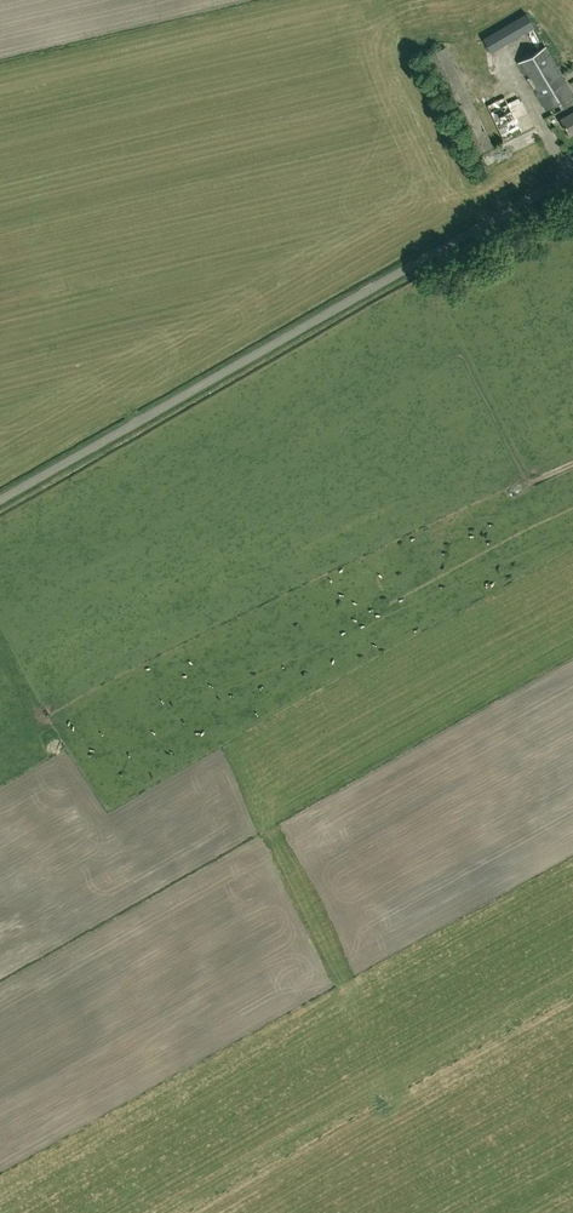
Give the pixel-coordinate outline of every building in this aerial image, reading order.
[(491,54),(535,28),(526,12),(483,38),(491,54)] [(545,47),(518,63),(545,110),(560,102),(564,108),(556,112),(569,134),(572,132),(572,95),(545,47)] [(509,107),(504,97),(488,108),(504,140),(533,126),(521,102),(509,107)]
